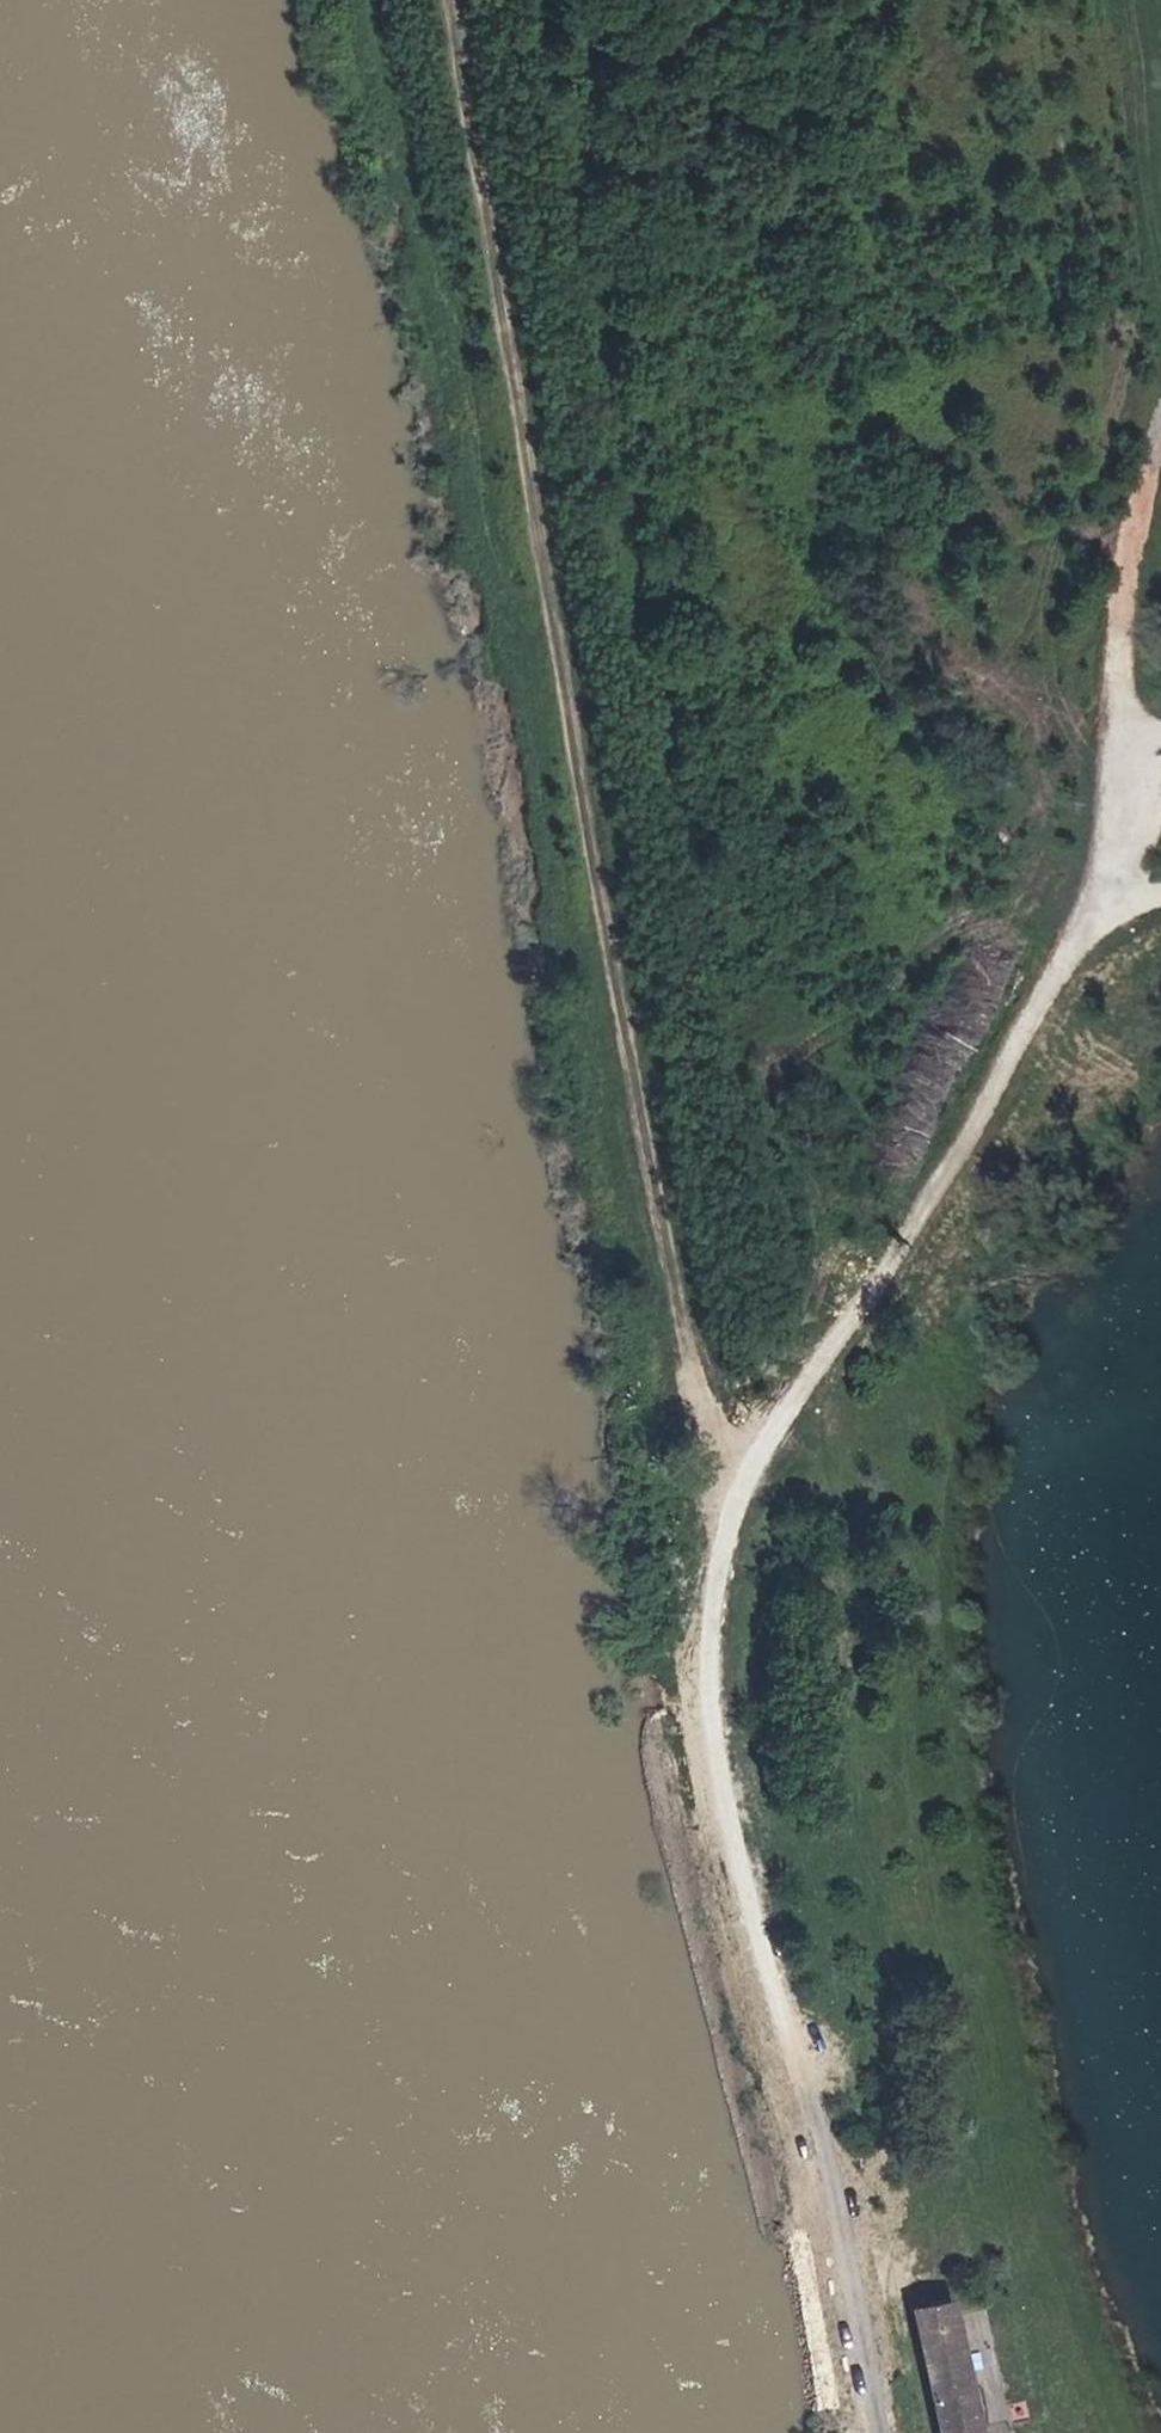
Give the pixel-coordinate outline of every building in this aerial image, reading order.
[(897,2303),(925,2432),(981,2432),(950,2292),(897,2303)]
